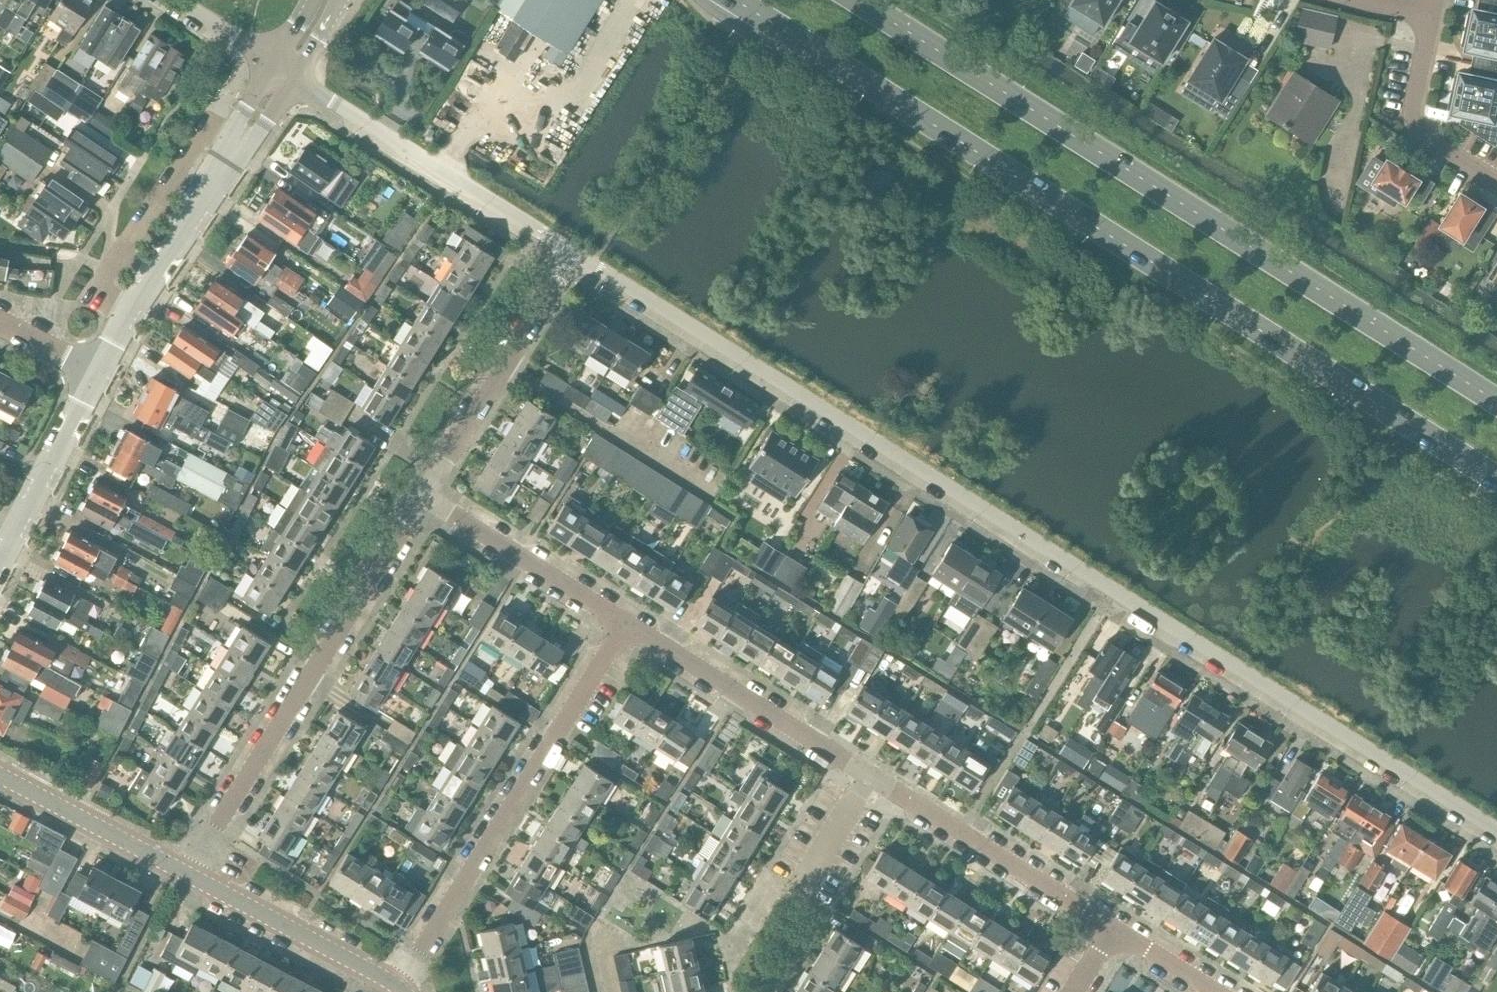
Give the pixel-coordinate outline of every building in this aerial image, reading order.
[(7,7),(6,6),(0,15),(0,26),(5,29),(16,12),(24,0),(11,0),(7,7)] [(16,12),(25,18),(36,1),(45,7),(49,0),(24,0),(16,12)] [(49,17),(63,26),(56,39),(66,46),(74,32),(73,32),(93,0),(60,0),(49,17)] [(444,0),(423,0),(422,1),(437,10),(444,0)] [(437,10),(452,20),(465,0),(444,0),(437,10)] [(514,59),(532,31),(552,44),(545,55),(559,64),(600,0),(501,0),(496,7),(514,19),(495,48),(514,59)] [(1102,24),(1117,0),(1062,0),(1102,24)] [(398,1),(392,10),(391,9),(376,32),(403,50),(417,28),(429,36),(420,49),(447,67),(462,44),(463,44),(468,36),(458,30),(451,31),(449,35),(435,26),(434,26),(410,10),(411,9),(398,1)] [(1160,61),(1162,62),(1186,23),(1187,21),(1154,1),(1153,3),(1138,28),(1128,22),(1114,46),(1123,52),(1130,42),(1160,61)] [(1491,1),(1496,3),(1494,14),(1476,10),(1475,14),(1471,13),(1468,29),(1496,35),(1496,2),(1491,1)] [(79,45),(94,54),(95,53),(100,44),(103,46),(122,16),(105,5),(79,45)] [(1302,8),(1294,39),(1329,47),(1337,16),(1302,8)] [(140,27),(122,16),(103,46),(100,44),(95,53),(115,66),(123,54),(140,27)] [(1468,29),(1464,45),(1468,46),(1467,50),(1486,54),(1483,65),(1496,68),(1496,35),(1468,29)] [(150,34),(126,73),(118,86),(119,90),(128,96),(133,95),(134,93),(137,95),(149,76),(149,75),(158,60),(168,45),(150,34)] [(1228,116),(1249,84),(1235,75),(1246,58),(1214,38),(1188,79),(1219,99),(1214,107),(1228,116)] [(145,99),(147,95),(155,100),(159,99),(169,83),(186,56),(168,45),(158,60),(149,75),(149,76),(137,95),(128,109),(137,115),(147,100),(145,99)] [(1088,74),(1095,62),(1083,55),(1076,67),(1088,74)] [(35,89),(41,92),(55,69),(44,61),(29,85),(35,89)] [(11,72),(0,65),(0,89),(11,72)] [(1461,77),(1457,76),(1454,92),(1496,102),(1496,68),(1483,65),(1480,77),(1462,73),(1461,77)] [(61,99),(73,80),(59,71),(47,90),(61,99)] [(1288,125),(1297,130),(1296,132),(1311,142),(1338,100),(1294,72),(1267,114),(1286,126),(1288,125)] [(81,118),(87,122),(95,110),(97,106),(79,95),(82,90),(77,87),(63,109),(80,119),(81,118)] [(41,92),(35,89),(28,100),(45,112),(53,100),(41,92)] [(1450,108),(1454,109),(1454,113),(1472,117),(1470,127),(1496,143),(1496,139),(1496,102),(1454,92),(1450,108)] [(1144,110),(1142,113),(1153,119),(1154,116),(1159,109),(1149,103),(1144,110)] [(95,110),(87,122),(110,137),(118,125),(95,110)] [(3,139),(43,165),(53,149),(24,130),(30,121),(19,114),(3,139)] [(118,158),(74,127),(64,142),(70,147),(82,154),(80,157),(106,175),(118,158)] [(3,139),(0,143),(0,161),(31,181),(43,165),(3,139)] [(290,171),(341,206),(358,181),(307,146),(290,171)] [(94,192),(106,175),(80,157),(82,154),(70,147),(60,162),(71,170),(68,175),(94,192)] [(1410,198),(1420,205),(1434,183),(1422,175),(1420,178),(1412,173),(1401,166),(1390,159),(1387,164),(1379,176),(1376,181),(1381,184),(1381,185),(1383,187),(1379,194),(1395,205),(1400,197),(1403,199),(1403,198),(1408,202),(1410,198)] [(75,220),(87,202),(61,184),(52,178),(47,185),(41,180),(31,194),(37,197),(48,205),(50,202),(75,220)] [(279,187),(269,202),(290,217),(315,234),(321,225),(326,218),(328,214),(297,193),(294,197),(279,187)] [(1464,238),(1462,241),(1474,249),(1496,212),(1496,208),(1487,202),(1484,206),(1463,193),(1443,225),(1464,238)] [(27,212),(24,216),(35,223),(29,231),(30,231),(42,240),(47,232),(50,228),(64,237),(75,220),(50,202),(48,205),(37,197),(27,212)] [(290,217),(269,202),(258,217),(312,255),(323,239),(315,234),(290,217)] [(1431,219),(1414,246),(1425,253),(1442,226),(1431,219)] [(416,236),(423,241),(433,227),(426,221),(416,236)] [(493,255),(487,251),(494,240),(468,224),(453,248),(447,244),(442,252),(453,260),(480,277),(493,255)] [(264,267),(277,276),(296,289),(303,279),(284,266),(282,268),(269,260),(275,252),(248,233),(237,248),(264,267)] [(409,262),(419,247),(412,242),(401,257),(409,262)] [(296,289),(277,276),(264,267),(237,248),(226,264),(254,283),(260,274),(292,296),(296,289)] [(382,275),(395,255),(385,248),(371,268),(382,275)] [(4,278),(5,274),(16,276),(17,269),(6,267),(7,258),(0,257),(0,277),(4,278)] [(453,260),(440,281),(466,298),(480,277),(453,260)] [(388,277),(395,282),(405,268),(398,263),(388,277)] [(266,336),(268,338),(269,338),(279,324),(285,315),(268,303),(257,319),(238,306),(244,298),(216,278),(206,294),(245,322),(266,336)] [(440,281),(427,302),(453,319),(466,298),(440,281)] [(381,303),(391,288),(384,283),(374,297),(381,303)] [(268,303),(285,315),(287,317),(292,310),(289,308),(291,305),(274,293),(267,302),(268,303)] [(206,294),(195,309),(222,329),(235,337),(241,329),(245,322),(206,294)] [(427,302),(414,323),(440,340),(453,319),(427,302)] [(367,323),(377,309),(369,303),(360,318),(367,323)] [(588,352),(605,325),(583,311),(566,338),(588,352)] [(353,343),(363,328),(356,323),(346,338),(353,343)] [(414,323),(401,344),(427,361),(440,340),(414,323)] [(185,325),(173,341),(217,371),(229,355),(185,325)] [(626,338),(605,325),(588,352),(610,365),(626,338)] [(312,350),(304,361),(318,370),(322,364),(333,349),(313,335),(306,346),(312,350)] [(626,338),(610,365),(632,379),(649,352),(626,338)] [(162,358),(190,377),(194,370),(210,381),(217,371),(173,341),(162,358)] [(339,364),(349,349),(341,344),(331,359),(339,364)] [(401,344),(387,365),(414,382),(427,361),(401,344)] [(228,360),(258,380),(293,404),(298,395),(258,368),(260,366),(246,356),(236,349),(228,360)] [(287,368),(279,379),(300,393),(314,372),(302,363),(295,374),(287,368)] [(387,365),(374,386),(401,403),(414,382),(387,365)] [(760,408),(697,368),(685,388),(684,388),(683,389),(746,429),(760,408)] [(562,394),(569,383),(547,370),(540,380),(562,394)] [(10,376),(0,371),(0,394),(10,376)] [(0,394),(0,407),(17,416),(32,387),(10,376),(0,394)] [(202,425),(206,416),(209,411),(193,403),(191,407),(175,399),(179,391),(153,377),(145,391),(144,390),(142,394),(187,418),(202,425)] [(569,383),(562,394),(584,407),(590,397),(569,383)] [(661,398),(640,385),(630,401),(650,414),(661,398)] [(401,403),(374,386),(361,408),(387,425),(401,403)] [(325,400),(347,414),(354,403),(332,389),(331,391),(325,388),(321,395),(327,398),(325,400)] [(674,389),(657,417),(677,430),(695,402),(674,389)] [(202,425),(187,418),(142,394),(140,398),(141,399),(134,413),(161,427),(160,428),(171,433),(174,426),(204,441),(210,429),(202,425)] [(590,397),(584,407),(606,421),(612,410),(590,397)] [(288,414),(263,399),(249,419),(274,433),(288,414)] [(514,421),(541,438),(555,416),(528,399),(514,421)] [(347,414),(325,400),(318,411),(340,425),(347,414)] [(250,420),(228,408),(220,422),(221,422),(215,432),(236,444),(250,420)] [(514,421),(501,442),(528,459),(541,438),(514,421)] [(275,442),(293,453),(297,446),(291,442),(296,434),(284,426),(275,442)] [(335,449),(362,466),(375,445),(348,428),(335,449)] [(117,442),(115,446),(147,462),(176,478),(182,467),(166,458),(164,462),(158,458),(163,449),(152,444),(153,443),(126,429),(119,443),(117,442)] [(749,466),(796,495),(819,459),(771,430),(749,466)] [(592,461),(606,439),(595,432),(581,454),(592,461)] [(606,439),(592,461),(601,466),(596,473),(598,474),(617,445),(606,439)] [(515,479),(528,459),(501,442),(488,462),(515,479)] [(362,466),(335,449),(326,443),(313,465),(349,487),(362,466)] [(609,481),(613,474),(627,452),(617,445),(598,474),(609,481)] [(171,488),(172,487),(176,478),(147,462),(115,446),(113,450),(115,451),(107,465),(134,479),(140,468),(157,477),(155,480),(171,488)] [(273,469),(282,453),(275,450),(266,466),(273,469)] [(182,467),(176,478),(194,488),(217,500),(217,499),(236,509),(248,484),(248,483),(239,479),(227,472),(191,451),(184,464),(182,467)] [(627,452),(613,474),(624,481),(638,458),(627,452)] [(571,456),(561,472),(568,476),(578,460),(571,456)] [(638,458),(624,481),(634,487),(648,465),(638,458)] [(249,462),(239,479),(248,483),(259,463),(253,459),(251,463),(249,462)] [(515,479),(488,462),(474,484),(501,501),(515,479)] [(321,471),(309,491),(335,508),(337,505),(339,506),(345,496),(344,495),(348,487),(349,487),(313,465),(312,465),(321,471)] [(644,494),(658,471),(648,465),(634,487),(644,494)] [(658,471),(644,494),(655,501),(669,478),(658,471)] [(262,491),(270,475),(263,472),(255,487),(262,491)] [(836,520),(859,484),(839,472),(816,508),(836,520)] [(558,477),(547,493),(554,497),(564,481),(558,477)] [(666,507),(680,485),(669,478),(655,501),(666,507)] [(89,496),(171,540),(175,532),(140,514),(141,513),(122,503),(126,496),(97,481),(89,496)] [(192,505),(153,484),(148,495),(186,515),(192,505)] [(859,484),(836,520),(833,525),(863,542),(887,502),(859,484)] [(322,529),(335,508),(309,491),(300,485),(286,506),(322,529)] [(680,485),(666,507),(676,514),(690,491),(680,485)] [(687,520),(701,498),(690,491),(676,514),(687,520)] [(250,513),(259,496),(252,493),(243,509),(250,513)] [(569,544),(586,517),(591,508),(569,494),(547,530),(569,544)] [(540,495),(526,516),(538,523),(551,502),(540,495)] [(171,540),(89,496),(81,513),(110,528),(113,521),(127,528),(126,530),(135,534),(134,536),(151,545),(151,543),(162,548),(167,538),(171,540)] [(701,498),(687,520),(697,527),(711,505),(701,498)] [(309,550),(322,529),(286,506),(273,527),(309,550)] [(919,569),(910,564),(932,529),(906,513),(887,545),(899,552),(885,575),(907,589),(915,575),(919,569)] [(238,535),(247,519),(240,515),(231,531),(238,535)] [(607,530),(586,517),(569,544),(590,557),(607,530)] [(590,557),(611,570),(633,535),(612,522),(607,530),(590,557)] [(296,571),(309,550),(273,527),(260,548),(296,571)] [(211,529),(205,541),(216,547),(222,535),(211,529)] [(110,571),(118,555),(71,530),(63,546),(91,561),(110,571)] [(611,570),(632,583),(649,556),(654,548),(633,535),(611,570)] [(220,553),(226,557),(235,540),(228,537),(220,553)] [(957,588),(976,557),(951,541),(932,572),(957,588)] [(784,555),(764,542),(752,562),(772,575),(784,555)] [(63,546),(55,562),(84,577),(88,571),(105,580),(110,571),(91,561),(63,546)] [(710,574),(724,552),(714,546),(700,568),(710,574)] [(283,592),(296,571),(260,548),(260,549),(269,555),(256,575),(283,592)] [(649,556),(632,583),(653,596),(670,569),(675,561),(654,548),(649,556)] [(724,552),(710,574),(722,581),(731,567),(752,579),(756,572),(738,561),(724,552)] [(176,574),(196,585),(209,561),(193,553),(185,566),(181,564),(176,574)] [(786,554),(774,575),(794,588),(807,567),(786,554)] [(957,588),(949,602),(972,616),(980,603),(981,604),(1001,572),(976,557),(957,588)] [(416,587),(442,604),(450,609),(461,592),(460,587),(455,583),(456,582),(429,566),(416,587)] [(138,586),(142,578),(120,567),(116,574),(138,586)] [(670,569),(653,596),(675,609),(692,583),(670,569)] [(756,572),(752,579),(767,589),(772,582),(756,572)] [(828,605),(844,614),(863,581),(846,572),(828,605)] [(116,574),(112,582),(133,594),(138,586),(116,574)] [(176,575),(170,587),(176,590),(169,603),(174,605),(183,610),(196,585),(176,575)] [(204,586),(226,600),(233,590),(211,575),(204,586)] [(283,592),(256,575),(242,597),(269,614),(283,592)] [(927,582),(915,575),(907,589),(895,609),(906,616),(927,582)] [(38,596),(87,622),(96,605),(46,579),(38,596)] [(788,602),(793,594),(777,585),(773,592),(788,602)] [(226,600),(204,586),(197,598),(219,612),(226,600)] [(1027,633),(1047,602),(1022,586),(1003,617),(1027,633)] [(416,587),(402,608),(429,625),(442,604),(416,587)] [(87,622),(38,596),(29,613),(57,628),(62,618),(101,638),(104,631),(87,622)] [(716,636),(733,609),(712,596),(695,622),(716,636)] [(794,605),(810,615),(814,608),(799,598),(794,605)] [(475,624),(482,628),(495,607),(483,600),(470,621),(475,624)] [(733,609),(716,636),(737,649),(754,622),(759,614),(738,601),(733,609)] [(1047,602),(1027,633),(1052,648),(1071,617),(1047,602)] [(169,635),(183,610),(174,605),(161,631),(169,635)] [(416,646),(429,625),(402,608),(389,629),(416,646)] [(877,636),(887,619),(871,609),(860,625),(877,636)] [(521,624),(499,610),(481,640),(481,641),(482,639),(502,652),(501,653),(502,653),(504,650),(521,624)] [(815,618),(831,628),(835,621),(820,611),(815,618)] [(965,653),(987,619),(975,612),(954,646),(965,653)] [(987,619),(965,653),(977,660),(998,627),(987,619)] [(775,635),(754,622),(737,649),(758,662),(775,635)] [(482,628),(475,624),(466,639),(472,644),(482,628)] [(504,650),(525,664),(542,637),(521,624),(504,650)] [(836,632),(852,641),(857,634),(841,624),(836,632)] [(229,647),(256,663),(270,641),(243,625),(229,647)] [(174,641),(181,645),(189,630),(182,626),(174,641)] [(11,646),(68,676),(75,661),(85,666),(100,674),(106,663),(91,655),(57,637),(53,645),(21,628),(11,646)] [(155,628),(143,650),(158,658),(169,635),(161,631),(155,628)] [(389,629),(376,650),(403,667),(416,646),(389,629)] [(796,649),(775,635),(758,662),(779,675),(796,649)] [(542,637),(525,664),(547,677),(563,650),(542,637)] [(840,694),(858,666),(872,644),(861,637),(848,659),(844,667),(838,675),(831,688),(840,694)] [(1076,701),(1085,707),(1105,675),(1122,649),(1107,639),(1089,668),(1095,672),(1091,678),(1090,678),(1082,690),(1083,691),(1076,701)] [(181,645),(174,641),(162,663),(170,667),(181,645)] [(779,675),(800,689),(822,654),(802,641),(796,649),(779,675)] [(872,644),(858,666),(869,672),(883,650),(872,644)] [(458,665),(468,649),(462,645),(452,661),(458,665)] [(68,676),(11,646),(2,664),(31,680),(32,678),(75,700),(82,685),(67,677),(68,676)] [(243,684),(256,663),(229,647),(216,667),(243,684)] [(1105,675),(1085,707),(1087,708),(1091,701),(1094,703),(1093,705),(1094,708),(1099,711),(1103,710),(1105,707),(1107,709),(1120,688),(1138,659),(1122,649),(1105,675)] [(389,688),(403,667),(376,650),(363,671),(389,688)] [(130,661),(124,673),(145,684),(158,660),(142,651),(136,664),(130,661)] [(822,654),(800,689),(822,702),(831,688),(844,667),(822,654)] [(1036,697),(1057,664),(1046,657),(1025,690),(1036,697)] [(170,667),(162,663),(151,685),(158,689),(170,667)] [(919,673),(904,664),(900,670),(915,680),(919,673)] [(446,685),(455,670),(448,666),(439,681),(446,685)] [(230,705),(243,684),(216,667),(203,688),(230,705)] [(483,683),(469,673),(461,669),(457,675),(479,690),(483,683)] [(389,688),(363,671),(349,693),(376,709),(389,688)] [(1144,693),(1126,720),(1145,732),(1153,737),(1174,705),(1184,688),(1157,671),(1143,693),(1144,693)] [(921,683),(936,693),(941,686),(925,677),(921,683)] [(23,719),(32,701),(0,683),(0,707),(23,719)] [(867,724),(884,697),(862,683),(845,710),(867,724)] [(140,707),(147,711),(158,689),(151,685),(140,707)] [(501,703),(505,696),(490,686),(485,693),(501,703)] [(435,687),(426,703),(432,707),(442,691),(435,687)] [(217,726),(230,705),(203,688),(190,709),(217,726)] [(448,707),(457,692),(451,688),(442,703),(448,707)] [(942,696),(958,706),(962,699),(946,690),(942,696)] [(505,696),(501,703),(522,716),(530,704),(509,691),(505,696)] [(634,732),(651,706),(629,692),(612,718),(634,732)] [(1179,735),(1167,754),(1175,760),(1210,704),(1193,693),(1176,719),(1170,729),(1179,735)] [(39,695),(33,707),(57,720),(64,708),(39,695)] [(904,710),(884,697),(867,724),(888,737),(904,710)] [(103,709),(95,724),(118,736),(132,710),(114,700),(107,711),(103,709)] [(964,709),(979,718),(983,712),(968,703),(964,709)] [(1175,760),(1172,764),(1181,770),(1203,735),(1212,741),(1228,716),(1210,704),(1175,760)] [(479,726),(505,743),(519,721),(492,705),(479,726)] [(672,719),(651,706),(634,732),(655,745),(672,719)] [(0,707),(0,731),(3,733),(9,720),(19,726),(23,719),(0,707)] [(147,711),(140,707),(128,729),(136,733),(147,711)] [(204,747),(217,726),(190,709),(177,730),(204,747)] [(435,728),(444,713),(438,709),(428,724),(435,728)] [(325,731),(352,748),(365,727),(338,710),(325,731)] [(926,723),(904,710),(888,737),(909,750),(926,723)] [(1004,725),(989,715),(985,722),(1000,731),(1004,725)] [(387,729),(409,743),(416,732),(394,718),(387,729)] [(655,745),(676,759),(688,766),(705,740),(672,719),(655,745)] [(1111,726),(1108,732),(1119,738),(1122,733),(1125,727),(1115,721),(1111,726)] [(1221,787),(1228,777),(1226,776),(1254,732),(1238,722),(1222,747),(1231,753),(1227,758),(1224,756),(1207,783),(1210,785),(1205,792),(1214,798),(1221,787)] [(909,750),(930,763),(947,736),(926,723),(909,750)] [(1038,734),(1051,743),(1059,732),(1046,723),(1038,734)] [(479,726),(466,747),(492,764),(505,743),(479,726)] [(136,733),(128,729),(117,751),(124,755),(136,733)] [(409,743),(387,729),(381,740),(402,754),(409,743)] [(191,768),(204,747),(177,730),(164,751),(191,768)] [(422,749),(431,735),(424,730),(415,745),(422,749)] [(325,731),(312,752),(338,769),(352,748),(325,731)] [(1228,777),(1221,787),(1238,797),(1248,780),(1239,774),(1246,762),(1255,768),(1271,743),(1254,732),(1226,776),(1228,777)] [(968,749),(947,736),(930,763),(951,776),(968,749)] [(1027,738),(1013,760),(1024,767),(1038,745),(1027,738)] [(457,741),(444,762),(452,768),(479,785),(492,764),(466,747),(457,741)] [(620,755),(598,741),(591,753),(612,767),(620,755)] [(968,749),(951,776),(972,790),(981,775),(986,778),(999,759),(983,749),(972,742),(968,749)] [(1065,742),(1058,752),(1068,759),(1075,749),(1065,742)] [(708,772),(721,750),(710,743),(696,765),(708,772)] [(164,751),(151,772),(177,789),(191,768),(164,751)] [(312,752),(298,773),(325,790),(338,769),(312,752)] [(409,770),(418,756),(411,752),(402,766),(409,770)] [(92,758),(80,782),(91,788),(103,764),(92,758)] [(1054,765),(1070,775),(1074,768),(1059,758),(1054,765)] [(1093,758),(1086,769),(1097,776),(1104,765),(1093,758)] [(1270,775),(1259,791),(1270,798),(1269,799),(1287,810),(1313,769),(1295,758),(1280,782),(1270,775)] [(757,760),(738,790),(773,813),(786,791),(777,785),(782,776),(757,760)] [(638,772),(623,762),(618,770),(633,780),(638,772)] [(571,785),(597,802),(611,780),(585,763),(571,785)] [(164,811),(177,789),(151,772),(141,767),(128,789),(137,794),(164,811)] [(452,768),(439,789),(466,806),(479,785),(452,768)] [(1003,801),(996,811),(1017,825),(1034,798),(1014,785),(1015,784),(1020,776),(1015,773),(1008,768),(992,794),(1003,801)] [(381,788),(391,773),(385,769),(375,784),(381,788)] [(691,790),(700,775),(692,770),(683,786),(691,790)] [(1076,778),(1091,788),(1095,781),(1080,771),(1076,778)] [(396,791),(405,776),(398,772),(389,787),(396,791)] [(298,773),(285,794),(312,811),(325,790),(298,773)] [(1347,790),(1319,773),(1310,788),(1287,824),(1295,830),(1310,807),(1327,817),(1329,814),(1331,815),(1347,790)] [(1134,778),(1124,794),(1146,807),(1156,792),(1134,778)] [(113,788),(103,783),(97,793),(107,799),(113,788)] [(584,822),(597,802),(571,785),(558,806),(584,822)] [(740,805),(733,817),(760,834),(773,813),(738,790),(735,788),(729,798),(740,805)] [(453,827),(466,806),(439,789),(426,810),(453,827)] [(368,809),(378,794),(371,790),(362,805),(368,809)] [(678,811),(687,796),(680,791),(670,807),(678,811)] [(1335,860),(1370,805),(1353,793),(1337,817),(1338,818),(1330,831),(1338,837),(1327,855),(1322,862),(1331,867),(1335,860)] [(285,794),(272,815),(299,832),(312,811),(285,794)] [(391,798),(385,794),(375,808),(382,813),(391,798)] [(1119,826),(1133,804),(1122,797),(1108,819),(1119,826)] [(1055,811),(1034,798),(1017,825),(1038,838),(1055,811)] [(1133,804),(1119,826),(1130,833),(1144,811),(1133,804)] [(453,827),(426,810),(418,805),(405,826),(413,831),(440,848),(453,827)] [(1370,805),(1335,860),(1344,865),(1352,870),(1364,851),(1373,857),(1391,829),(1383,824),(1388,816),(1370,805)] [(558,806),(545,827),(571,843),(583,851),(588,842),(577,835),(584,822),(558,806)] [(661,810),(654,806),(644,821),(651,825),(661,810)] [(1196,836),(1206,819),(1188,808),(1178,825),(1196,836)] [(358,811),(349,826),(355,830),(364,815),(358,811)] [(1077,825),(1055,811),(1038,838),(1060,851),(1077,825)] [(666,813),(657,827),(665,831),(674,817),(666,813)] [(1077,825),(1060,851),(1066,855),(1081,864),(1087,855),(1105,826),(1084,813),(1077,825)] [(368,821),(383,831),(388,824),(372,814),(368,821)] [(285,854),(299,832),(272,815),(258,837),(265,841),(258,851),(287,869),(293,859),(285,854)] [(747,855),(760,834),(733,817),(720,838),(747,855)] [(56,853),(59,847),(66,836),(33,819),(24,837),(56,853)] [(1206,819),(1196,836),(1214,848),(1225,831),(1206,819)] [(16,822),(12,831),(19,835),(24,827),(16,822)] [(1404,871),(1425,838),(1423,837),(1422,835),(1417,831),(1415,832),(1411,829),(1410,827),(1407,825),(1405,826),(1401,823),(1386,848),(1395,853),(1390,862),(1404,871)] [(1182,844),(1186,837),(1165,824),(1160,831),(1182,844)] [(408,836),(393,827),(389,834),(404,844),(408,836)] [(545,827),(532,848),(558,864),(571,843),(545,827)] [(638,847),(647,832),(640,828),(631,842),(638,847)] [(1236,861),(1250,838),(1239,831),(1224,854),(1236,861)] [(332,852),(338,857),(351,836),(345,832),(332,852)] [(653,834),(645,848),(652,852),(661,838),(653,834)] [(1186,837),(1182,844),(1202,857),(1207,850),(1186,837)] [(734,875),(747,855),(720,838),(707,858),(734,875)] [(1425,838),(1404,871),(1405,872),(1411,863),(1434,878),(1449,854),(1425,838)] [(429,864),(436,854),(415,840),(408,851),(414,855),(429,864)] [(25,868),(43,877),(55,855),(37,845),(25,868)] [(1101,877),(1123,891),(1142,860),(1121,846),(1101,877)] [(59,847),(56,853),(39,886),(43,888),(57,895),(60,889),(69,872),(77,857),(59,847)] [(532,848),(519,868),(545,885),(558,864),(532,848)] [(625,868),(626,866),(634,853),(627,849),(618,863),(625,868)] [(887,890),(903,864),(882,850),(865,877),(887,890)] [(1223,870),(1228,864),(1207,850),(1202,857),(1223,870)] [(338,857),(332,852),(322,868),(328,872),(338,857)] [(351,894),(369,865),(348,852),(330,881),(351,894)] [(631,869),(638,874),(647,859),(640,855),(631,869)] [(1123,891),(1144,904),(1161,877),(1165,870),(1144,856),(1142,860),(1123,891)] [(721,896),(734,875),(707,858),(694,879),(721,896)] [(1451,891),(1453,893),(1447,901),(1426,933),(1437,940),(1458,906),(1456,905),(1477,872),(1458,860),(1442,886),(1445,888),(1444,889),(1450,892),(1451,891)] [(1371,888),(1384,868),(1373,862),(1361,882),(1371,888)] [(1274,879),(1271,884),(1284,893),(1298,871),(1285,863),(1274,879)] [(924,877),(903,864),(887,890),(908,904),(924,877)] [(1245,884),(1249,877),(1228,864),(1223,870),(1245,884)] [(77,871),(67,889),(102,908),(117,878),(93,865),(87,877),(77,871)] [(390,878),(369,865),(351,894),(372,908),(390,878)] [(1285,893),(1291,897),(1308,869),(1302,866),(1285,893)] [(532,907),(545,885),(519,868),(505,890),(514,895),(532,907)] [(612,889),(621,874),(614,870),(604,884),(612,889)] [(29,905),(41,880),(28,874),(21,888),(14,884),(9,894),(29,905)] [(908,904),(929,917),(945,890),(924,877),(908,904)] [(1182,890),(1161,877),(1144,904),(1165,917),(1182,890)] [(1266,897),(1270,890),(1249,877),(1245,884),(1266,897)] [(1485,877),(1469,902),(1478,907),(1473,916),(1472,915),(1466,924),(1465,923),(1458,935),(1468,941),(1496,894),(1496,884),(1485,877)] [(102,908),(125,920),(130,923),(116,950),(127,956),(149,914),(132,905),(140,890),(117,878),(102,908)] [(390,878),(372,908),(394,921),(403,907),(413,913),(418,905),(425,894),(406,883),(404,887),(390,878)] [(694,879),(681,901),(707,918),(721,896),(694,879)] [(1357,887),(1336,921),(1350,929),(1371,895),(1357,887)] [(48,912),(47,913),(59,919),(71,896),(60,889),(57,895),(48,912)] [(598,910),(608,895),(601,890),(591,905),(598,910)] [(929,917),(949,930),(966,903),(945,890),(929,917)] [(1203,904),(1182,890),(1165,917),(1186,930),(1203,904)] [(1270,890),(1266,897),(1281,906),(1285,900),(1270,890)] [(9,894),(4,905),(8,907),(7,910),(22,918),(29,905),(9,894)] [(1468,941),(1478,948),(1477,950),(1483,953),(1487,952),(1496,936),(1495,935),(1496,932),(1496,894),(1468,941)] [(541,912),(532,907),(514,895),(507,906),(535,923),(541,912)] [(1186,930),(1207,944),(1224,917),(1228,910),(1207,897),(1203,904),(1186,930)] [(588,927),(595,916),(572,902),(565,913),(588,927)] [(949,930),(970,943),(987,917),(966,903),(949,930)] [(869,919),(854,909),(849,916),(864,925),(869,919)] [(1403,938),(1394,932),(1399,924),(1382,914),(1364,943),(1390,959),(1401,942),(1403,938)] [(970,943),(991,956),(1008,930),(987,917),(970,943)] [(1245,930),(1224,917),(1207,944),(1228,957),(1245,930)] [(1312,947),(1325,925),(1315,918),(1301,940),(1312,947)] [(884,928),(874,922),(870,929),(885,939),(894,925),(888,921),(884,928)] [(198,964),(214,934),(192,922),(183,939),(172,933),(160,956),(193,974),(198,964)] [(486,954),(519,947),(513,922),(480,930),(486,954)] [(849,966),(862,945),(866,948),(873,937),(851,923),(844,934),(835,928),(822,949),(849,966)] [(1361,956),(1365,950),(1330,928),(1316,950),(1328,957),(1337,942),(1361,956)] [(991,956),(1012,970),(1029,943),(1008,930),(991,956)] [(1266,943),(1245,930),(1228,957),(1249,970),(1266,943)] [(236,945),(214,934),(198,964),(220,976),(236,945)] [(911,945),(895,935),(891,942),(907,952),(911,945)] [(116,977),(127,956),(116,950),(92,937),(79,963),(114,981),(116,977)] [(697,962),(691,937),(660,944),(666,969),(697,962)] [(1401,942),(1390,959),(1412,973),(1423,956),(1401,942)] [(1029,943),(1012,970),(1034,983),(1051,956),(1029,943)] [(1266,943),(1249,970),(1271,984),(1273,980),(1286,988),(1301,965),(1266,943)] [(258,957),(236,945),(220,976),(242,988),(258,957)] [(1496,970),(1496,946),(1480,973),(1472,986),(1471,985),(1467,991),(1478,991),(1484,983),(1487,986),(1491,980),(1496,970)] [(525,971),(519,947),(486,954),(491,979),(525,971)] [(556,965),(581,959),(578,947),(553,953),(556,965)] [(822,949),(809,970),(835,987),(849,966),(822,949)] [(932,958),(917,949),(912,955),(927,965),(932,958)] [(1381,969),(1386,963),(1365,950),(1361,956),(1381,969)] [(614,956),(619,980),(632,977),(627,953),(614,956)] [(250,991),(268,991),(280,969),(258,957),(242,988),(250,991)] [(1422,979),(1438,988),(1451,968),(1435,958),(1422,979)] [(558,977),(584,971),(581,959),(556,965),(558,977)] [(671,991),(678,991),(703,986),(697,962),(666,969),(671,991)] [(953,971),(938,962),(933,969),(948,978),(953,971)] [(1386,963),(1381,969),(1397,979),(1401,972),(1386,963)] [(145,991),(156,991),(166,973),(154,967),(142,990),(145,991)] [(302,980),(280,969),(268,991),(296,991),(302,980)] [(835,987),(809,970),(796,991),(797,991),(832,991),(835,987)] [(494,991),(530,991),(525,971),(491,979),(494,991)] [(584,971),(558,977),(561,989),(587,983),(584,971)] [(1343,985),(1321,971),(1308,991),(1338,991),(1343,985)] [(1443,991),(1467,991),(1471,985),(1449,972),(1438,989),(1443,991)] [(974,984),(959,975),(954,982),(969,991),(974,984)] [(1407,975),(1402,983),(1418,991),(1422,985),(1407,975)] [(325,991),(302,980),(296,991),(325,991)] [(918,982),(912,991),(921,991),(925,986),(918,982)] [(587,983),(561,989),(562,991),(589,991),(587,983)]
